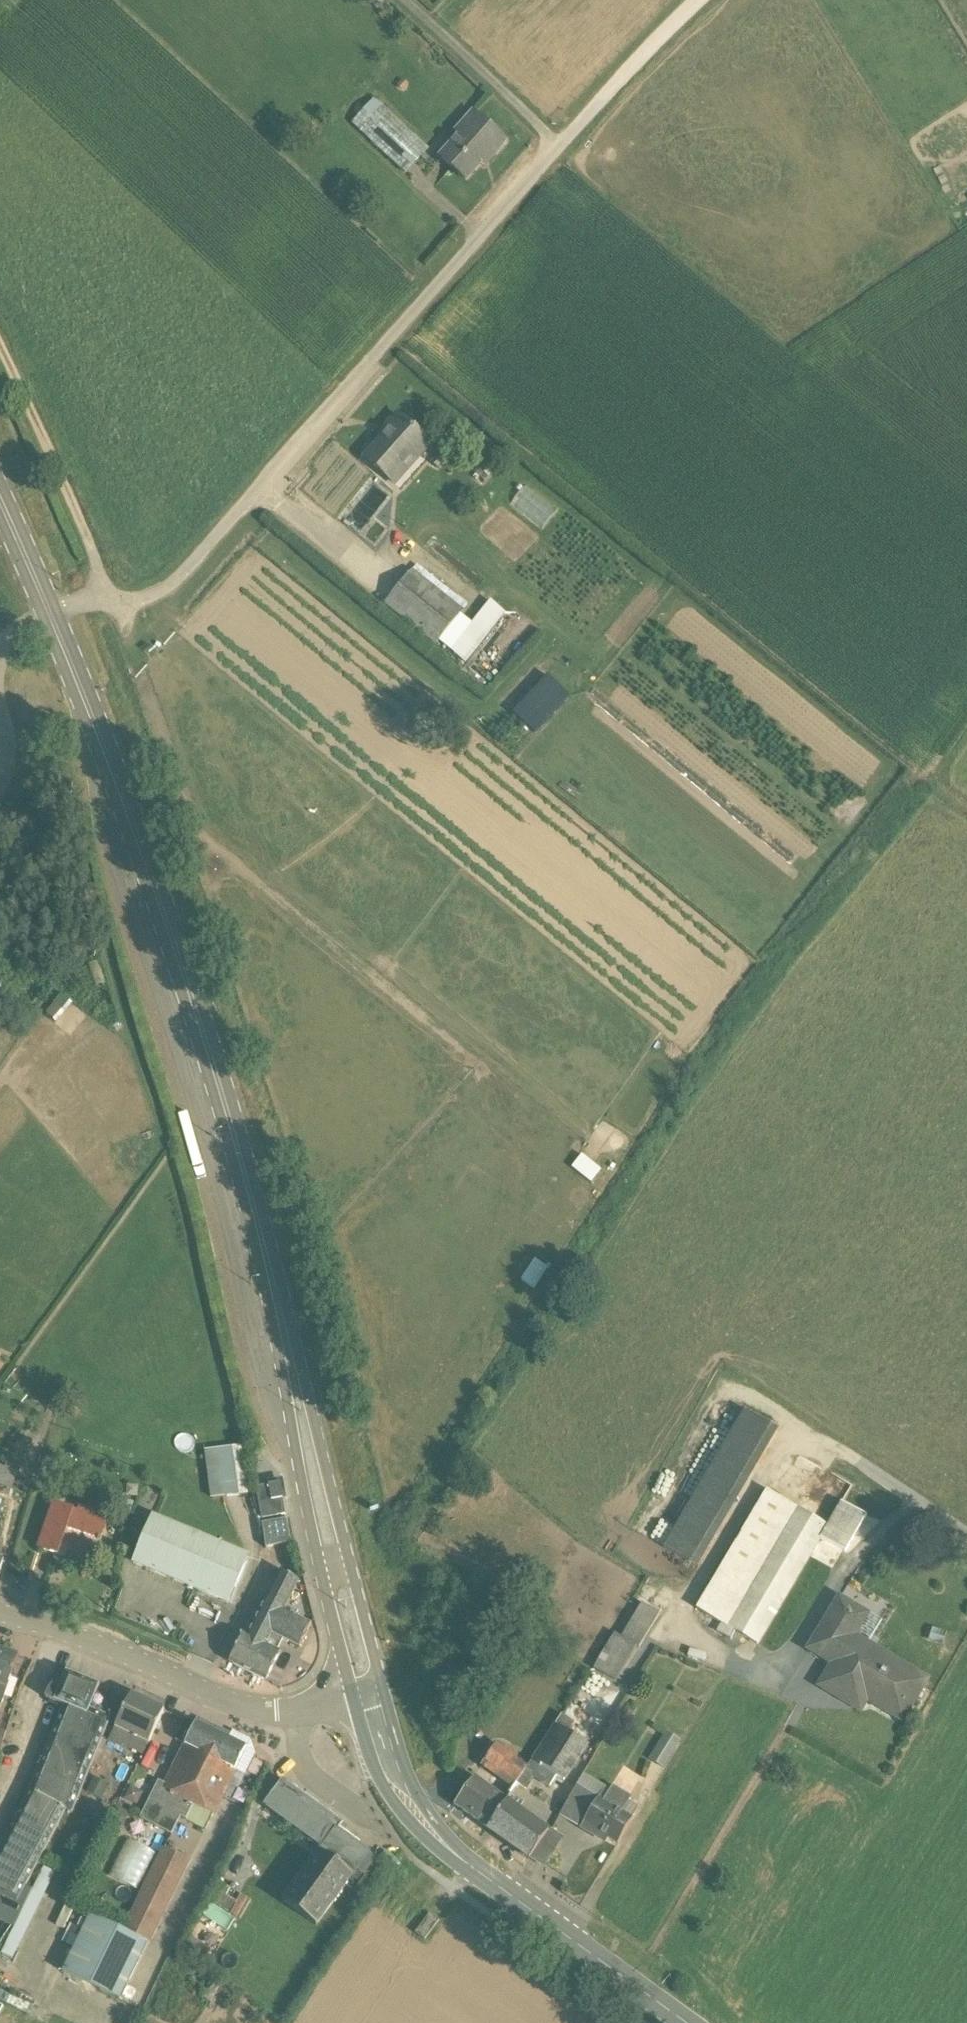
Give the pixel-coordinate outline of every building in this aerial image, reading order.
[(376,100),(354,123),(406,173),(429,149),(376,100)] [(507,143),(474,113),(459,131),(462,133),(440,158),(466,181),(488,156),(492,159),(507,143)] [(398,415),(387,427),(391,430),(366,458),(391,481),(416,454),(419,457),(430,444),(398,415)] [(439,453),(431,462),(438,469),(446,460),(439,453)] [(523,488),(512,506),(546,525),(556,507),(523,488)] [(463,613),(412,571),(385,604),(437,645),(463,613)] [(744,1411),(664,1548),(691,1564),(773,1428),(744,1411)] [(242,1446),(205,1451),(211,1499),(249,1494),(242,1446)] [(0,1465),(0,1485),(11,1489),(18,1473),(0,1465)] [(286,1515),(280,1483),(256,1488),(262,1520),(286,1515)] [(726,1583),(712,1582),(696,1610),(717,1623),(722,1626),(729,1630),(799,1511),(767,1491),(723,1564),(731,1574),(726,1583)] [(867,1518),(842,1504),(828,1528),(820,1540),(845,1555),(867,1518)] [(98,1516),(82,1510),(81,1514),(56,1505),(41,1548),(58,1554),(60,1546),(94,1558),(106,1525),(96,1521),(98,1516)] [(799,1511),(729,1630),(722,1626),(717,1634),(730,1642),(735,1634),(757,1646),(820,1540),(828,1528),(799,1511)] [(201,1538),(154,1518),(135,1563),(182,1583),(201,1538)] [(287,1519),(264,1525),(269,1548),(292,1543),(287,1519)] [(201,1538),(182,1583),(228,1602),(247,1557),(201,1538)] [(299,1581),(282,1573),(267,1601),(283,1609),(299,1581)] [(283,1609),(267,1601),(255,1625),(301,1648),(312,1625),(283,1609)] [(865,1617),(840,1602),(830,1617),(856,1633),(865,1617)] [(642,1605),(622,1638),(636,1647),(639,1649),(660,1615),(642,1605)] [(856,1633),(830,1617),(809,1652),(833,1667),(820,1689),(841,1701),(851,1684),(897,1712),(908,1694),(916,1699),(926,1683),(852,1639),(856,1633)] [(717,1623),(713,1631),(717,1634),(722,1626),(717,1623)] [(281,1653),(245,1633),(230,1662),(267,1682),(281,1653)] [(622,1638),(616,1635),(594,1670),(615,1682),(636,1647),(622,1638)] [(0,1650),(0,1708),(1,1709),(19,1656),(0,1650)] [(0,1846),(0,1920),(10,1926),(15,1928),(33,1890),(27,1887),(66,1810),(72,1813),(88,1772),(114,1700),(97,1693),(100,1686),(67,1673),(62,1686),(56,1684),(54,1686),(53,1687),(51,1688),(50,1689),(49,1691),(48,1693),(47,1694),(46,1698),(50,1700),(56,1701),(63,1704),(44,1757),(32,1789),(30,1788),(0,1846)] [(149,1741),(165,1711),(132,1695),(108,1739),(121,1746),(129,1731),(149,1741)] [(516,1784),(511,1791),(506,1802),(520,1811),(526,1802),(520,1798),(529,1785),(535,1775),(541,1766),(563,1730),(566,1732),(572,1722),(561,1715),(527,1768),(527,1769),(516,1784)] [(208,1829),(247,1749),(196,1723),(167,1784),(158,1780),(140,1817),(171,1833),(181,1815),(208,1829)] [(563,1730),(541,1766),(565,1780),(587,1745),(566,1732),(563,1730)] [(666,1730),(648,1758),(665,1768),(682,1740),(666,1730)] [(527,1768),(496,1745),(484,1762),(516,1784),(527,1769),(527,1768)] [(94,1777),(87,1792),(102,1799),(109,1784),(94,1777)] [(506,1802),(473,1778),(454,1805),(487,1829),(506,1802)] [(335,1818),(283,1781),(265,1806),(323,1847),(335,1830),(329,1826),(335,1818)] [(558,1801),(534,1785),(529,1785),(520,1798),(526,1802),(548,1816),(558,1801)] [(598,1800),(576,1787),(568,1801),(590,1814),(598,1800)] [(630,1799),(612,1788),(602,1802),(622,1814),(630,1799)] [(602,1802),(598,1800),(590,1814),(582,1827),(599,1837),(602,1833),(618,1842),(630,1819),(622,1814),(602,1802)] [(590,1814),(568,1801),(560,1815),(582,1827),(590,1814)] [(506,1802),(487,1829),(500,1838),(520,1811),(506,1802)] [(130,1813),(118,1807),(111,1822),(123,1828),(130,1813)] [(520,1811),(500,1838),(529,1858),(531,1856),(549,1831),(542,1827),(545,1822),(537,1817),(534,1821),(520,1811)] [(368,1854),(335,1830),(323,1847),(284,1902),(317,1925),(357,1869),(368,1854)] [(549,1831),(531,1856),(546,1865),(562,1840),(549,1831)] [(110,1874),(139,1889),(157,1853),(128,1838),(110,1874)] [(186,1860),(162,1849),(122,1930),(146,1942),(186,1860)] [(368,1854),(357,1869),(364,1874),(375,1859),(368,1854)] [(241,1894),(220,1882),(209,1899),(231,1912),(241,1894)] [(429,1914),(415,1933),(424,1940),(438,1921),(429,1914)] [(149,1943),(90,1915),(63,1972),(121,2000),(149,1943)]
